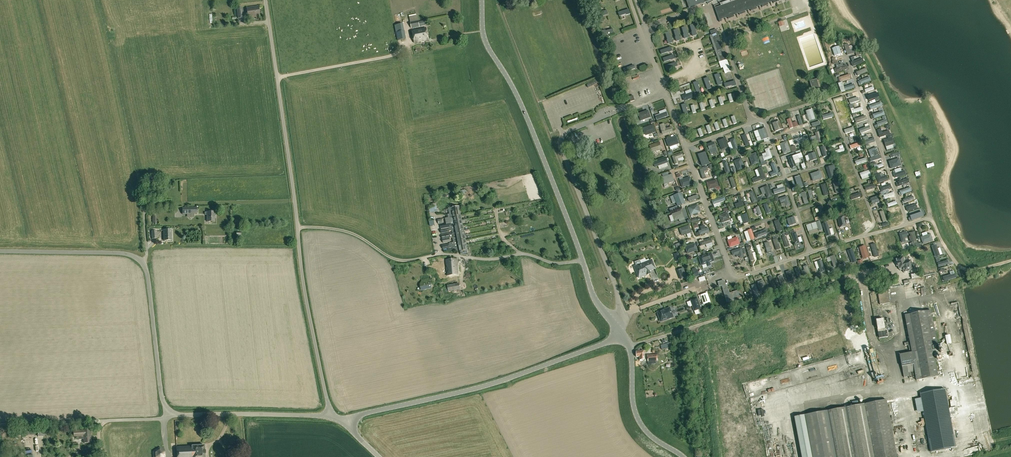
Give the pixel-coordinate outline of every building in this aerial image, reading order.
[(715,8),(720,22),(722,21),(721,19),(725,18),(728,17),(728,19),(734,17),(734,15),(739,13),(740,15),(746,13),(745,11),(750,9),(751,11),(757,9),(756,7),(762,5),(762,7),(768,5),(768,3),(773,2),(774,3),(780,1),(779,0),(737,0),(715,8)] [(260,17),(258,6),(247,8),(248,18),(260,17)] [(418,22),(417,16),(409,18),(411,29),(420,27),(425,26),(425,21),(418,22)] [(414,43),(429,40),(426,28),(412,31),(414,43)] [(731,72),(722,46),(716,29),(710,31),(725,74),(728,73),(731,72)] [(405,31),(396,33),(398,41),(406,39),(405,31)] [(854,49),(850,50),(848,44),(845,45),(848,55),(851,54),(855,53),(854,49)] [(839,46),(832,49),(835,56),(841,54),(840,50),(843,49),(842,46),(839,47),(839,46)] [(864,63),(862,58),(851,63),(853,67),(864,63)] [(848,69),(846,65),(846,64),(845,64),(845,63),(839,65),(838,64),(837,61),(832,62),(833,65),(836,65),(836,66),(837,68),(835,69),(834,70),(835,73),(836,73),(848,69)] [(871,81),(870,77),(859,81),(861,85),(871,81)] [(810,81),(813,91),(820,89),(817,79),(810,81)] [(697,97),(695,92),(683,96),(685,102),(697,97)] [(869,107),(868,108),(869,111),(871,110),(882,106),(880,102),(869,106),(870,107),(869,107)] [(807,119),(808,118),(809,121),(816,119),(814,109),(806,111),(808,116),(806,116),(807,119)] [(638,114),(641,121),(650,117),(648,110),(638,114)] [(885,115),(883,111),(873,115),(871,116),(872,119),(874,119),(885,115)] [(779,121),(773,124),(776,132),(782,129),(779,121)] [(660,126),(663,135),(673,131),(671,127),(666,129),(664,124),(660,126)] [(869,126),(868,124),(865,125),(865,127),(859,130),(860,134),(871,130),(869,126)] [(644,128),(646,135),(655,132),(653,125),(644,128)] [(758,141),(761,140),(768,138),(765,128),(758,131),(754,132),(758,141)] [(882,133),(881,129),(878,130),(880,138),(890,135),(888,131),(882,133)] [(819,132),(815,134),(817,139),(812,141),(813,145),(822,142),(819,132)] [(670,139),(666,140),(669,147),(679,144),(676,137),(670,139)] [(722,150),(723,151),(728,149),(728,148),(729,147),(725,138),(719,141),(722,150)] [(895,148),(894,145),(892,138),(884,141),(886,147),(887,150),(895,148)] [(733,150),(734,150),(734,151),(738,150),(734,139),(730,140),(732,145),(729,146),(731,150),(731,149),(732,150),(733,150)] [(713,141),(706,143),(710,154),(717,152),(713,141)] [(662,149),(659,142),(649,146),(652,153),(662,149)] [(791,152),(787,142),(780,144),(784,154),(791,152)] [(772,158),(769,148),(765,150),(767,155),(763,157),(765,161),(766,161),(768,160),(772,158)] [(879,155),(876,148),(869,151),(871,157),(879,155)] [(705,152),(698,155),(703,167),(708,165),(710,164),(705,152)] [(679,163),(677,159),(683,157),(682,153),(672,157),(675,164),(679,163)] [(749,156),(753,166),(759,163),(755,153),(749,156)] [(808,155),(810,161),(816,159),(814,153),(808,155)] [(792,156),(788,158),(792,169),(796,167),(792,156)] [(668,163),(667,159),(666,158),(653,163),(655,167),(659,166),(668,163)] [(738,171),(745,169),(741,159),(734,161),(738,171)] [(901,166),(898,159),(889,162),(891,169),(901,166)] [(722,163),(720,164),(721,169),(724,168),(726,174),(730,173),(726,161),(722,163)] [(778,175),(779,177),(779,176),(781,176),(780,172),(778,173),(775,163),(773,163),(771,163),(771,165),(774,172),(770,174),(771,177),(778,175)] [(830,179),(838,177),(834,166),(827,169),(830,179)] [(708,170),(707,167),(703,168),(700,169),(701,173),(703,180),(706,179),(704,172),(708,170)] [(760,176),(752,179),(754,183),(765,179),(761,168),(757,170),(760,176)] [(895,179),(906,175),(904,170),(894,174),(895,179)] [(822,178),(820,171),(811,174),(813,181),(822,178)] [(878,183),(888,179),(886,176),(884,177),(883,174),(880,175),(879,173),(875,175),(878,183)] [(669,176),(662,178),(664,184),(674,181),(672,175),(669,176)] [(690,177),(683,180),(680,181),(682,188),(692,184),(690,177)] [(709,189),(719,187),(717,180),(707,183),(709,189)] [(767,186),(763,188),(760,189),(763,196),(766,194),(768,199),(772,197),(767,186)] [(902,196),(912,192),(910,187),(900,191),(902,196)] [(757,202),(753,191),(749,193),(753,204),(757,202)] [(674,195),(678,206),(685,203),(681,192),(674,195)] [(735,204),(736,208),(743,205),(742,201),(740,196),(737,197),(739,203),(735,204)] [(790,205),(787,196),(780,199),(781,203),(784,202),(786,206),(790,205)] [(721,206),(720,203),(726,201),(724,197),(712,201),(713,205),(714,208),(721,206)] [(771,209),(769,210),(767,204),(763,205),(767,215),(770,214),(773,213),(771,209)] [(698,215),(697,213),(700,212),(698,205),(688,209),(690,215),(694,214),(695,216),(698,215)] [(446,215),(447,218),(453,217),(461,215),(460,211),(459,211),(458,206),(448,209),(449,215),(446,215)] [(684,218),(682,211),(672,214),(675,221),(684,218)] [(215,222),(215,212),(207,212),(205,212),(205,215),(207,215),(207,222),(215,222)] [(722,223),(730,220),(728,213),(720,216),(722,223)] [(742,219),(743,222),(743,225),(749,223),(746,214),(741,216),(742,219)] [(453,217),(447,218),(445,218),(446,224),(454,222),(462,221),(461,216),(461,215),(453,217)] [(789,226),(796,223),(794,217),(787,219),(789,226)] [(901,217),(894,220),(896,225),(903,222),(901,217)] [(454,222),(446,224),(447,225),(445,226),(441,226),(441,230),(445,229),(448,228),(463,226),(462,221),(454,222)] [(823,224),(826,236),(831,235),(827,222),(823,224)] [(809,232),(818,229),(816,223),(807,226),(809,232)] [(689,225),(679,228),(682,236),(691,232),(689,225)] [(708,229),(706,229),(704,225),(700,227),(701,231),(699,232),(700,235),(709,232),(708,229)] [(164,230),(164,241),(172,240),(172,230),(164,230)] [(756,234),(757,239),(768,235),(766,230),(756,234)] [(933,242),(930,234),(921,237),(923,245),(933,242)] [(730,248),(739,244),(737,238),(728,241),(730,248)] [(712,246),(711,243),(712,243),(710,239),(700,242),(701,246),(706,245),(707,247),(712,246)] [(458,242),(455,242),(454,242),(450,243),(450,245),(449,245),(449,244),(446,245),(447,249),(449,248),(452,248),(459,247),(459,246),(467,245),(466,240),(458,242)] [(899,250),(896,241),(892,243),(894,248),(890,249),(892,253),(899,250)] [(687,254),(696,251),(694,244),(685,247),(687,254)] [(932,246),(936,257),(940,256),(936,244),(932,246)] [(467,245),(459,246),(459,247),(452,248),(453,251),(459,250),(460,254),(468,255),(467,250),(468,250),(467,245)] [(860,248),(864,259),(869,257),(865,247),(860,248)] [(737,257),(739,256),(739,258),(744,257),(741,249),(732,252),(733,256),(736,255),(737,257)] [(711,266),(710,263),(714,261),(711,254),(699,258),(702,265),(706,264),(707,267),(711,266)] [(830,257),(834,268),(838,266),(834,255),(830,257)] [(905,263),(903,257),(896,259),(897,261),(897,262),(897,263),(898,265),(898,267),(899,266),(899,267),(899,270),(900,269),(900,270),(903,270),(903,271),(904,273),(914,270),(911,261),(908,261),(905,263)] [(446,260),(447,276),(458,275),(457,259),(446,260)] [(645,271),(655,267),(652,261),(652,260),(644,263),(641,264),(640,261),(635,263),(636,266),(634,267),(636,272),(639,278),(640,278),(647,275),(646,274),(645,271)] [(955,274),(954,274),(954,271),(950,272),(950,275),(943,277),(945,282),(956,278),(955,274)] [(911,284),(906,286),(907,291),(911,290),(911,286),(915,285),(912,277),(909,278),(911,284)] [(422,284),(424,290),(431,288),(430,282),(429,279),(422,280),(422,284)] [(760,291),(767,289),(764,282),(758,284),(760,291)] [(727,303),(737,300),(744,298),(741,290),(729,294),(727,286),(725,287),(724,285),(722,286),(727,303)] [(880,305),(890,303),(887,288),(878,290),(879,301),(880,305)] [(701,309),(697,298),(690,301),(694,311),(701,309)] [(662,311),(662,312),(658,314),(658,312),(657,312),(661,322),(673,317),(670,308),(664,310),(662,311)] [(935,356),(938,355),(939,355),(931,310),(916,313),(905,315),(907,327),(912,352),(900,355),(899,355),(904,378),(907,377),(909,377),(909,373),(914,372),(915,373),(916,380),(938,377),(935,356)] [(944,343),(945,341),(946,340),(946,341),(947,345),(949,344),(951,344),(950,335),(947,336),(945,336),(945,337),(942,341),(943,343),(944,343)] [(645,360),(644,351),(636,352),(636,355),(637,357),(640,357),(640,360),(643,360),(645,360)] [(956,448),(947,397),(945,389),(920,394),(924,416),(931,452),(956,448)] [(960,400),(959,391),(950,391),(950,398),(957,398),(957,400),(960,400)] [(795,417),(794,417),(802,456),(897,456),(887,400),(858,405),(831,410),(828,411),(795,417)] [(968,423),(957,424),(958,435),(968,435),(968,423)] [(73,431),(74,437),(83,436),(84,443),(92,442),(90,430),(83,430),(73,431)] [(204,446),(177,447),(177,456),(205,456),(204,446)] [(165,452),(164,449),(160,447),(153,451),(153,456),(165,456),(165,452)]
